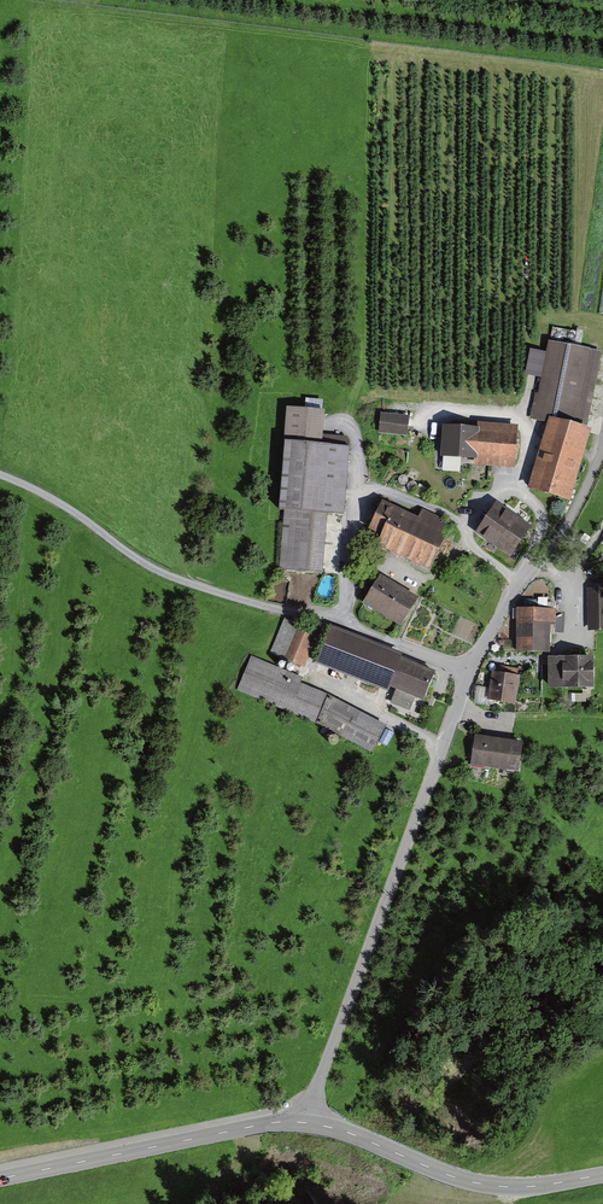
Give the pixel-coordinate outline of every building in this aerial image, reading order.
[(602,353),(549,340),(531,418),(544,419),(584,431),(602,353)] [(323,412),(283,408),(273,513),(283,514),(277,572),(325,577),(331,517),(340,518),(346,449),(320,447),(323,412)] [(411,416),(378,413),(376,434),(409,438),(411,416)] [(584,431),(544,419),(524,491),(564,503),(584,431)] [(517,431),(440,425),(437,460),(515,465),(517,431)] [(456,526),(391,490),(364,539),(429,575),(456,526)] [(530,531),(496,506),(476,533),(511,558),(530,531)] [(418,599),(379,574),(360,604),(398,629),(418,599)] [(587,587),(587,634),(602,634),(602,587),(587,587)] [(550,655),(550,609),(517,609),(516,654),(550,655)] [(318,635),(284,620),(269,656),(303,671),(318,635)] [(435,673),(335,631),(320,667),(421,708),(435,673)] [(592,692),(592,659),(547,658),(546,691),(592,692)] [(256,662),(241,693),(373,759),(388,728),(256,662)] [(514,709),(520,677),(489,671),(484,703),(514,709)] [(522,745),(474,734),(466,767),(514,779),(522,745)]
